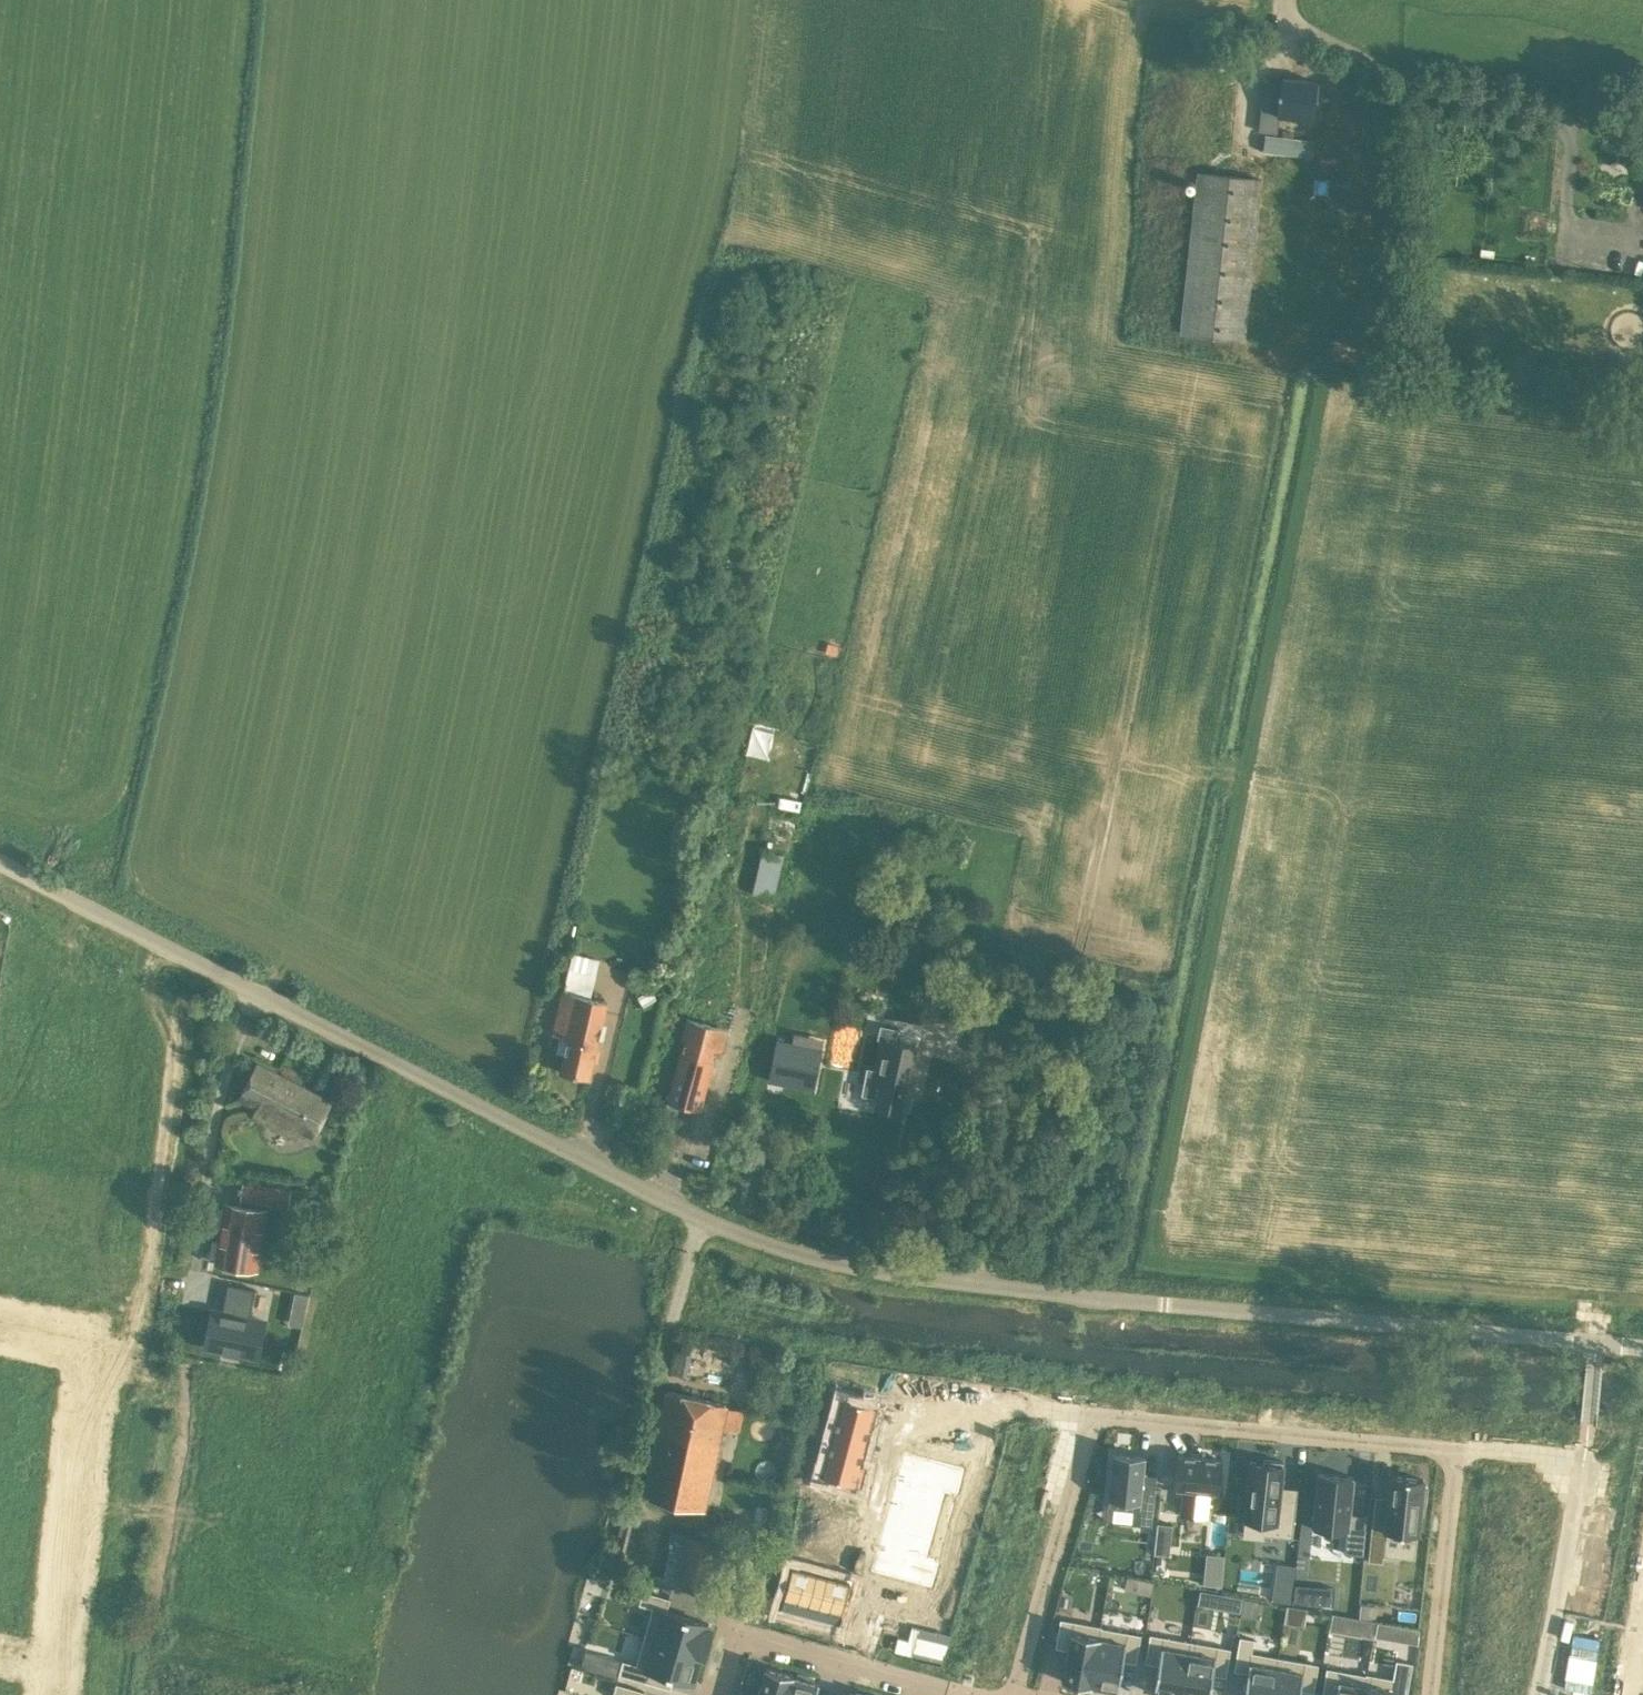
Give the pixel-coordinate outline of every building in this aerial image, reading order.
[(1263,79),(1259,130),(1260,130),(1276,132),(1278,115),(1311,119),(1316,81),(1282,77),(1281,81),(1267,80),(1263,79)] [(1146,227),(1143,266),(1196,271),(1199,231),(1146,227)] [(778,895),(786,851),(764,847),(756,891),(778,895)] [(657,998),(651,987),(649,988),(638,994),(644,1005),(657,998)] [(607,1001),(591,998),(562,991),(552,1033),(567,1037),(560,1071),(589,1078),(607,1001)] [(680,1039),(682,1040),(666,1099),(697,1107),(713,1047),(721,1049),(727,1029),(686,1018),(680,1039)] [(868,1066),(862,1093),(877,1096),(875,1106),(900,1111),(914,1046),(896,1041),(899,1029),(886,1026),(883,1039),(876,1068),(868,1066)] [(821,1049),(792,1043),(777,1040),(769,1079),(813,1088),(821,1049)] [(313,1134),(329,1102),(256,1064),(240,1096),(279,1117),(275,1125),(297,1136),(301,1128),(313,1134)] [(270,1187),(268,1201),(287,1204),(289,1190),(270,1187)] [(254,1268),(263,1210),(227,1204),(218,1262),(254,1268)] [(212,1309),(205,1345),(257,1356),(260,1339),(261,1339),(262,1335),(261,1335),(264,1319),(250,1316),(255,1288),(228,1283),(227,1286),(229,1286),(224,1312),(222,1311),(212,1309)] [(295,1291),(293,1302),(307,1305),(309,1294),(295,1291)] [(667,1391),(644,1494),(704,1508),(727,1405),(667,1391)] [(842,1396),(831,1434),(865,1443),(875,1405),(842,1396)] [(831,1434),(821,1473),(861,1484),(866,1465),(859,1463),(865,1443),(831,1434)] [(1113,1452),(1106,1511),(1137,1515),(1136,1523),(1150,1525),(1155,1487),(1140,1485),(1142,1473),(1144,1455),(1113,1452)] [(903,1453),(897,1476),(943,1489),(943,1490),(955,1493),(962,1468),(903,1453)] [(1178,1453),(1174,1487),(1183,1488),(1180,1514),(1207,1517),(1209,1491),(1218,1492),(1222,1458),(1178,1453)] [(1251,1461),(1245,1519),(1265,1521),(1264,1535),(1292,1538),(1297,1500),(1279,1498),(1283,1461),(1263,1459),(1263,1463),(1251,1461)] [(1318,1472),(1312,1528),(1346,1531),(1344,1552),(1363,1554),(1367,1514),(1349,1513),(1353,1476),(1318,1472)] [(1385,1537),(1416,1540),(1420,1503),(1425,1503),(1426,1485),(1422,1485),(1423,1478),(1390,1474),(1387,1501),(1374,1499),(1367,1560),(1382,1561),(1385,1537)] [(897,1476),(891,1500),(937,1512),(943,1490),(943,1489),(897,1476)] [(891,1500),(885,1523),(930,1535),(937,1512),(891,1500)] [(1157,1522),(1153,1552),(1169,1554),(1172,1523),(1157,1522)] [(885,1523),(878,1546),(924,1558),(930,1535),(885,1523)] [(690,1534),(680,1579),(703,1584),(713,1540),(690,1534)] [(878,1546),(872,1570),(930,1585),(937,1561),(924,1558),(878,1546)] [(792,1567),(784,1599),(841,1614),(850,1582),(792,1567)] [(1294,1583),(1293,1601),(1333,1605),(1334,1587),(1294,1583)] [(1272,1586),(1270,1598),(1288,1601),(1290,1589),(1272,1586)] [(642,1589),(639,1603),(652,1607),(643,1636),(699,1652),(703,1653),(711,1626),(707,1625),(708,1622),(666,1610),(670,1597),(642,1589)] [(1229,1593),(1226,1608),(1240,1610),(1243,1596),(1229,1593)] [(1360,1602),(1359,1616),(1375,1618),(1376,1604),(1360,1602)] [(1333,1611),(1330,1629),(1373,1637),(1376,1619),(1333,1611)] [(1060,1618),(1055,1646),(1068,1648),(1062,1680),(1090,1685),(1091,1684),(1090,1684),(1100,1626),(1101,1626),(1101,1625),(1060,1618)] [(1411,1625),(1408,1640),(1418,1642),(1419,1627),(1411,1625)] [(1100,1626),(1090,1684),(1091,1684),(1094,1685),(1094,1688),(1110,1691),(1111,1688),(1117,1689),(1122,1659),(1135,1662),(1140,1633),(1101,1626),(1100,1626)] [(1144,1661),(1157,1664),(1152,1693),(1158,1694),(1180,1694),(1190,1640),(1149,1633),(1144,1661)] [(622,1659),(618,1674),(646,1681),(649,1669),(676,1676),(691,1680),(699,1652),(643,1636),(636,1663),(622,1659)] [(1233,1669),(1246,1671),(1242,1694),(1270,1694),(1277,1656),(1273,1655),(1251,1651),(1253,1638),(1239,1636),(1233,1669)] [(1180,1694),(1208,1694),(1212,1673),(1225,1676),(1230,1647),(1190,1640),(1180,1694)] [(618,1658),(585,1648),(580,1666),(613,1676),(618,1658)] [(1270,1694),(1299,1694),(1300,1689),(1313,1691),(1318,1663),(1287,1658),(1277,1656),(1270,1694)] [(1412,1662),(1396,1659),(1392,1677),(1366,1673),(1366,1674),(1367,1674),(1363,1694),(1406,1694),(1412,1662)] [(793,1675),(793,1674),(766,1666),(757,1694),(787,1694),(793,1675)] [(1321,1694),(1322,1694),(1363,1694),(1367,1674),(1366,1674),(1326,1667),(1321,1694)] [(787,1694),(815,1694),(818,1682),(793,1675),(787,1694)] [(612,1694),(642,1694),(643,1690),(616,1682),(612,1694)] [(289,1694),(238,1685),(237,1694),(289,1694)]
